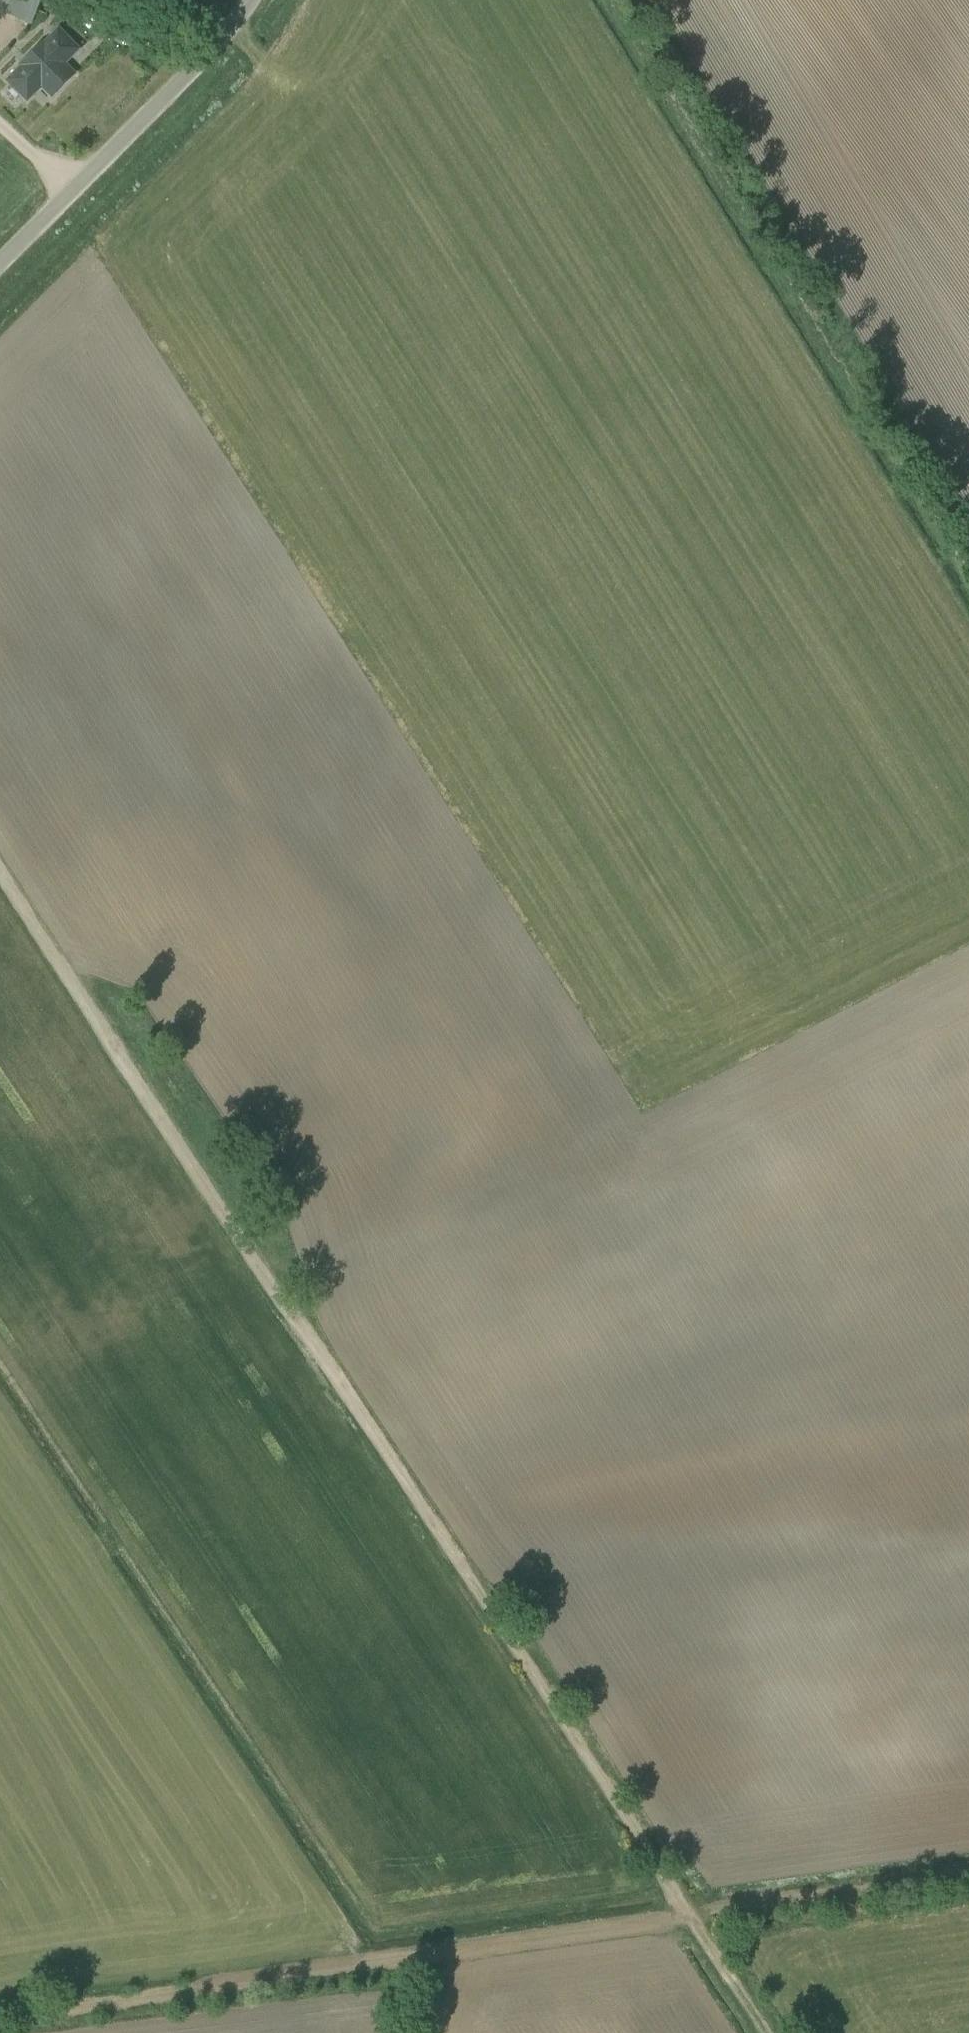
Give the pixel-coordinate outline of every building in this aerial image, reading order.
[(32,24),(42,0),(0,0),(0,11),(32,24)] [(78,49),(59,30),(8,81),(27,100),(42,85),(53,96),(75,74),(62,62),(69,56),(70,57),(78,49)]
